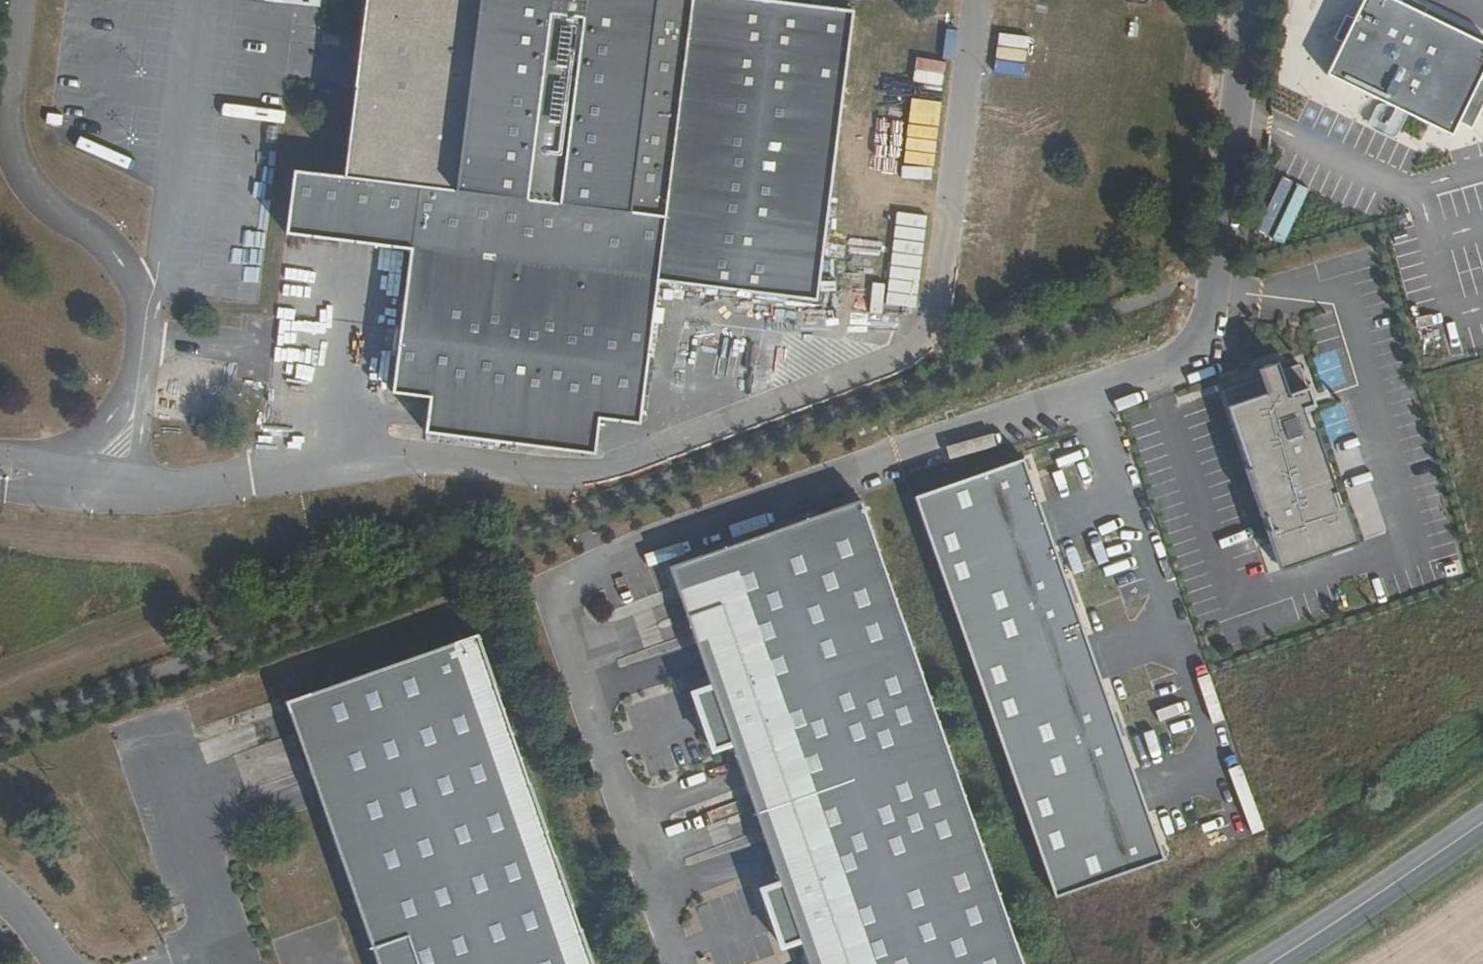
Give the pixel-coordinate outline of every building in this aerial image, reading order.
[(355,179),(299,172),(291,233),(424,250),(407,384),(442,389),(438,421),(592,441),(596,408),(631,413),(648,279),(811,300),(846,26),(640,0),(378,0),(355,179)] [(1482,100),(1482,41),(1387,0),(1358,0),(1324,79),(1452,134),(1457,122),(1471,128),(1482,100)] [(1319,223),(1327,192),(1279,179),(1271,210),(1319,223)] [(1258,381),(1222,393),(1248,470),(1245,471),(1261,520),(1265,518),(1269,531),(1266,533),(1280,573),(1358,545),(1344,506),(1337,509),(1332,495),(1336,493),(1313,430),(1309,431),(1304,416),(1314,412),(1298,367),(1279,373),(1276,364),(1255,372),(1258,381)] [(1025,468),(918,505),(1057,902),(1163,865),(1025,468)] [(945,747),(857,502),(666,571),(708,689),(690,695),(710,753),(729,747),(753,816),(945,747)] [(482,648),(290,710),(372,963),(584,963),(482,648)] [(753,816),(778,885),(759,892),(780,950),(799,943),(806,963),(1023,963),(945,747),(753,816)]
